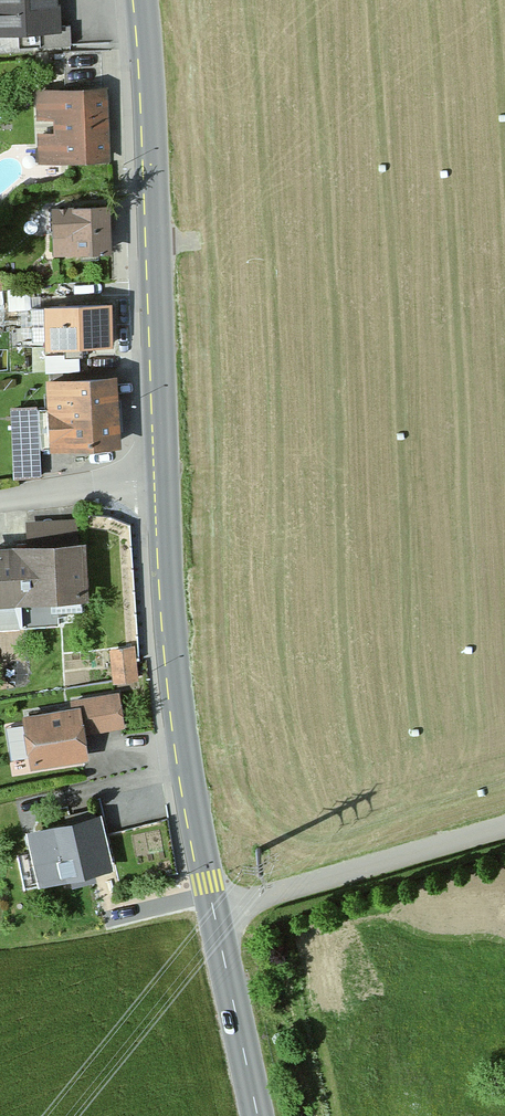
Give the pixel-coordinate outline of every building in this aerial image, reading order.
[(56,0),(0,0),(0,40),(34,39),(34,55),(70,54),(69,30),(57,30),(56,0)] [(107,165),(105,92),(32,94),(35,167),(107,165)] [(104,255),(104,208),(50,209),(50,256),(104,255)] [(106,305),(37,305),(37,355),(106,355),(106,305)] [(115,451),(111,378),(41,382),(45,455),(115,451)] [(10,411),(13,478),(40,477),(37,410),(10,411)] [(81,544),(71,545),(70,521),(24,523),(25,547),(0,548),(0,606),(83,603),(81,544)] [(134,683),(130,649),(106,652),(110,685),(134,683)] [(118,731),(112,695),(66,702),(68,710),(19,718),(27,770),(83,761),(80,737),(118,731)] [(109,873),(96,817),(23,834),(36,891),(109,873)]
